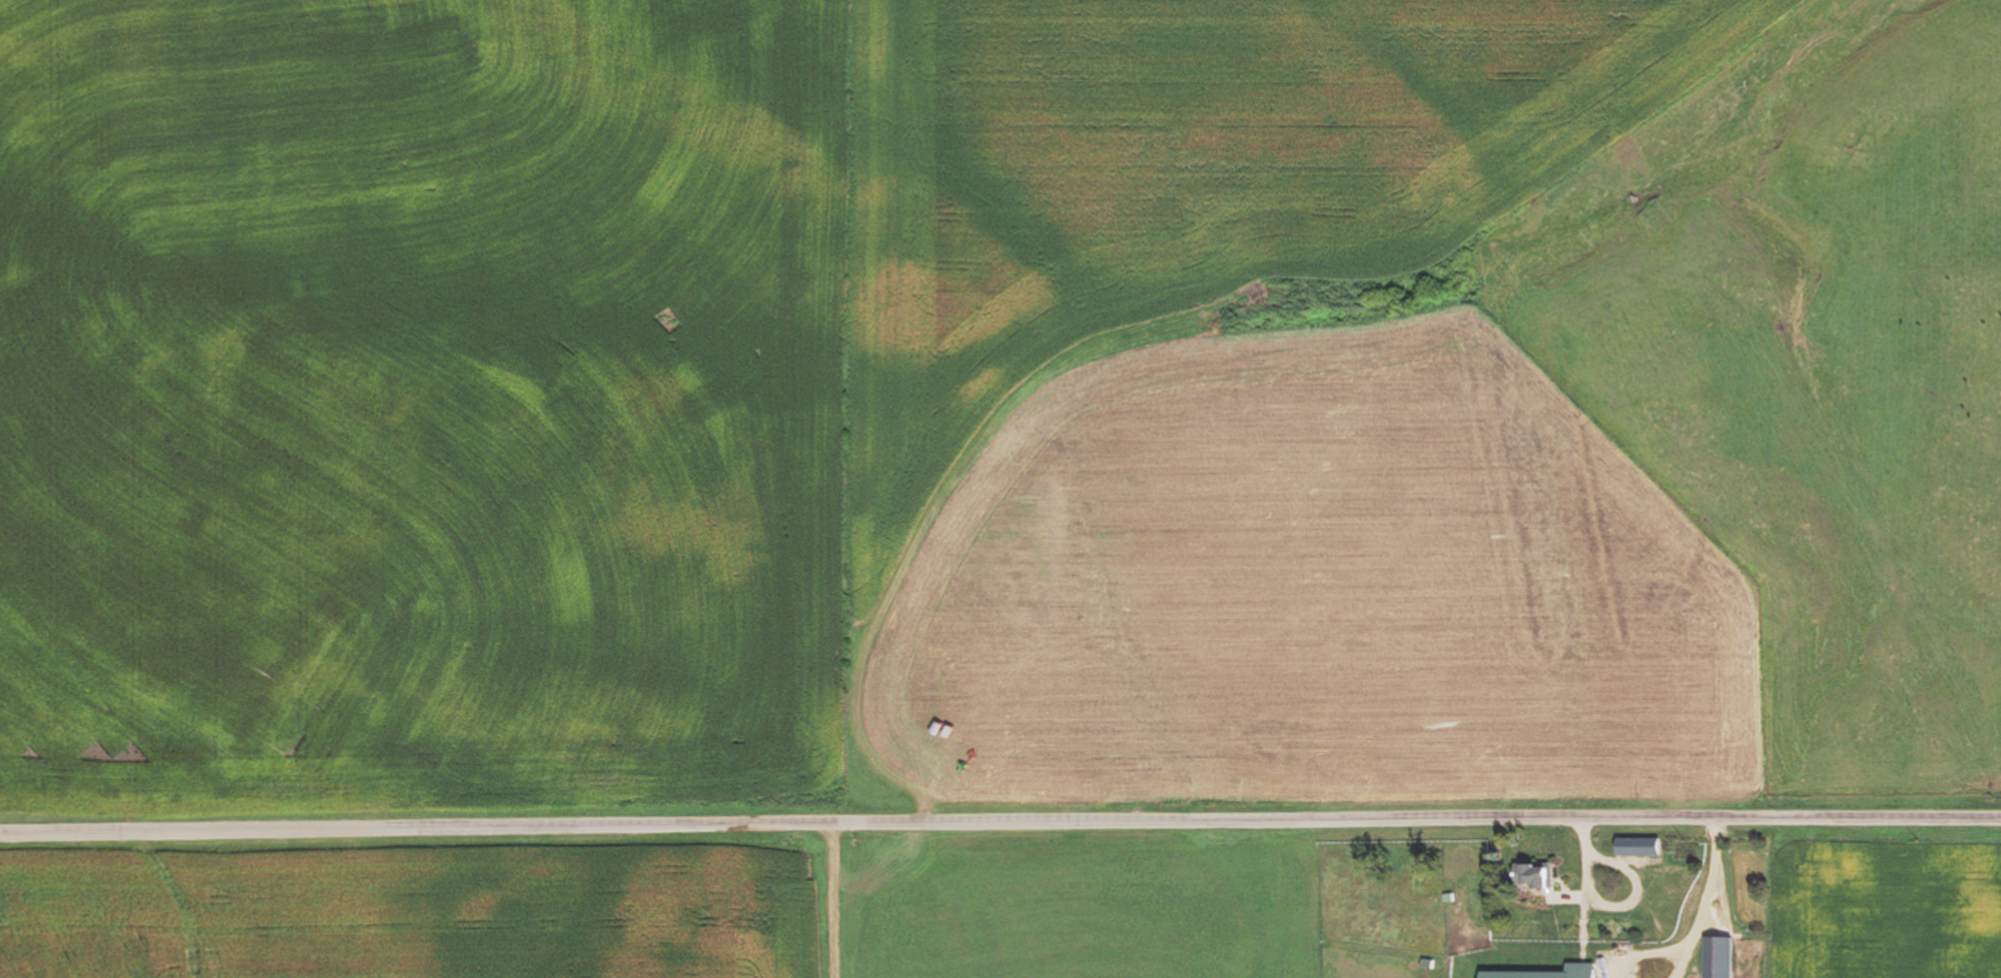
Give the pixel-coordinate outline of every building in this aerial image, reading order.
[(1664,839),(1621,839),(1621,857),(1664,857),(1664,839)] [(1520,889),(1558,889),(1558,865),(1520,865),(1520,889)] [(1736,938),(1708,938),(1707,977),(1736,977),(1736,938)] [(1602,965),(1572,965),(1572,974),(1491,973),(1491,977),(1602,977),(1602,965)]
